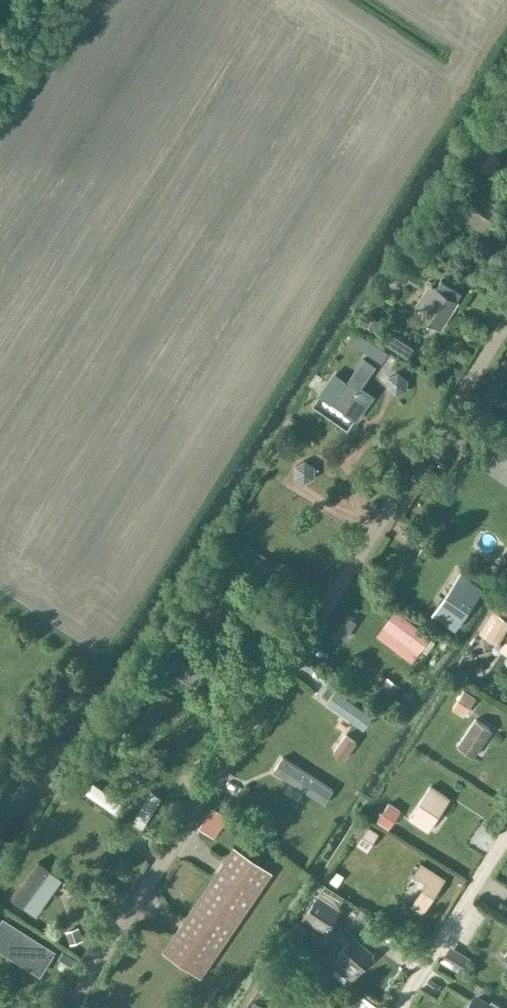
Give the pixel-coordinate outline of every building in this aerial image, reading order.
[(506,104),(498,119),(506,123),(506,104)] [(440,327),(451,310),(462,293),(441,280),(419,313),(440,327)] [(360,353),(327,404),(349,418),(362,399),(356,395),(376,364),(360,353)] [(395,603),(380,619),(414,651),(429,635),(395,603)] [(176,645),(163,665),(193,684),(206,663),(176,645)] [(359,673),(353,682),(368,690),(373,681),(359,673)] [(466,714),(474,693),(458,687),(450,708),(466,714)] [(492,729),(475,718),(457,745),(474,757),(492,729)] [(347,734),(333,749),(346,760),(359,744),(347,734)] [(323,804),(334,787),(280,751),(269,768),(323,804)] [(411,819),(426,828),(446,797),(430,786),(411,819)] [(211,797),(195,817),(211,830),(227,810),(211,797)] [(385,797),(374,817),(389,824),(399,805),(385,797)] [(353,837),(364,846),(376,830),(365,822),(353,837)] [(234,846),(163,951),(201,975),(272,872),(234,846)] [(40,859),(15,897),(42,914),(66,876),(40,859)] [(446,877),(421,861),(413,873),(426,881),(410,905),(422,913),(446,877)] [(496,882),(489,894),(506,905),(506,889),(496,882)] [(340,911),(317,897),(303,919),(326,934),(340,911)] [(3,912),(0,915),(0,929),(45,961),(54,948),(3,912)] [(339,960),(355,974),(373,954),(353,936),(340,950),(334,945),(320,960),(331,969),(339,960)] [(287,994),(279,1007),(310,1007),(287,994)] [(492,999),(486,1007),(506,1007),(492,999)]
